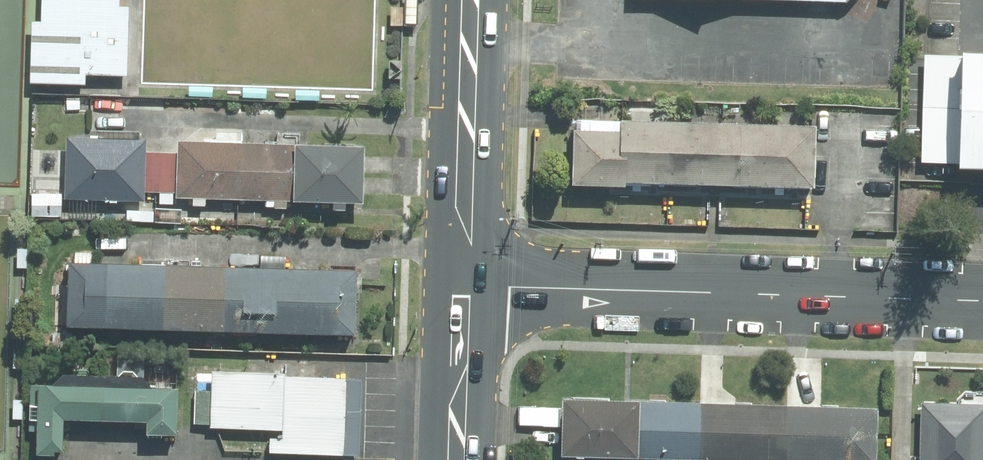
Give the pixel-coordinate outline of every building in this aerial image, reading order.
[(32,68),(111,70),(113,0),(34,0),(32,68)] [(407,25),(418,26),(419,0),(408,0),(407,25)] [(973,28),(934,27),(931,156),(968,157),(982,158),(982,28),(973,28)] [(798,108),(558,101),(556,166),(796,172),(798,108)] [(139,138),(57,136),(55,198),(138,200),(139,138)] [(281,144),(171,142),(170,196),(280,198),(281,144)] [(352,145),(284,144),(283,200),(351,201),(352,145)] [(345,269),(57,260),(55,325),(343,334),(345,269)] [(355,377),(206,371),(206,381),(191,380),(189,424),(262,428),(261,451),(351,455),(355,377)] [(171,387),(23,383),(21,454),(51,455),(52,418),(136,420),(135,432),(170,432),(171,387)] [(551,398),(550,456),(682,459),(870,459),(871,407),(551,398)] [(914,403),(913,459),(982,459),(982,435),(982,405),(914,403)]
